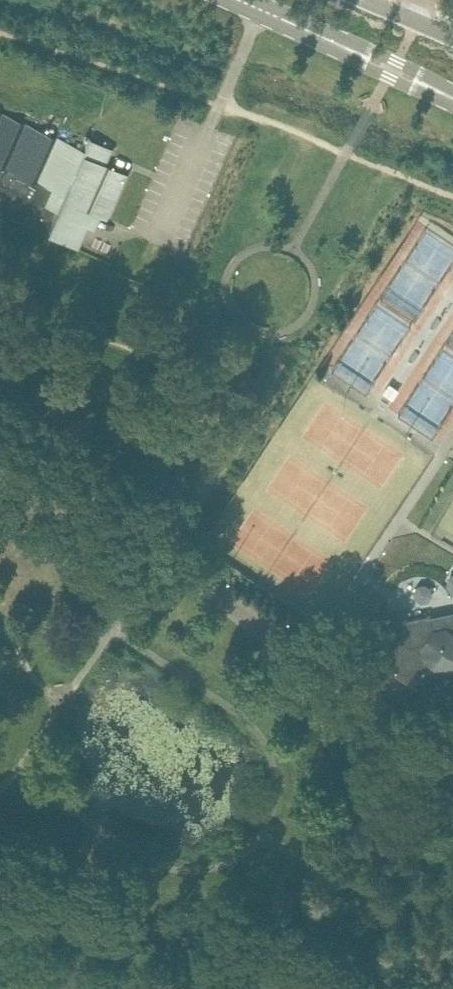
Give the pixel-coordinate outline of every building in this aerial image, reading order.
[(79,247),(89,226),(95,212),(108,218),(128,173),(107,163),(111,154),(113,148),(89,137),(84,149),(0,110),(0,210),(79,247)] [(390,617),(363,622),(355,634),(381,651),(377,657),(425,690),(428,686),(452,702),(452,626),(446,621),(433,624),(430,612),(403,618),(404,620),(391,623),(390,617)]
